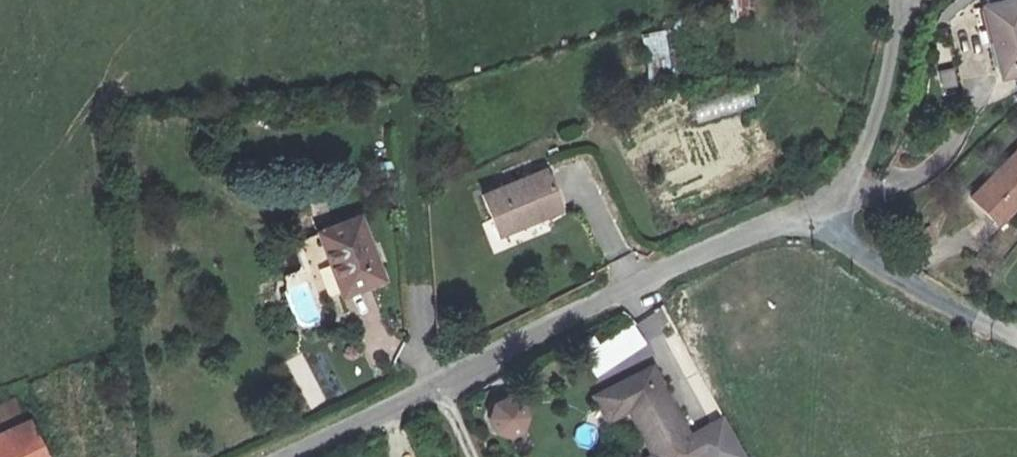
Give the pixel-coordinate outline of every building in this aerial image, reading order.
[(749,20),(747,0),(728,0),(730,22),(749,20)] [(988,6),(1006,78),(1016,75),(1016,0),(1005,0),(1006,1),(988,6)] [(649,70),(669,69),(667,33),(647,34),(649,70)] [(952,68),(937,71),(941,93),(956,90),(952,68)] [(694,110),(698,123),(753,107),(750,94),(694,110)] [(973,198),(1002,224),(1016,208),(1016,150),(973,198)] [(549,169),(487,197),(505,236),(567,208),(549,169)] [(361,216),(320,231),(346,297),(388,281),(361,216)] [(651,456),(747,456),(728,422),(695,441),(656,365),(599,394),(596,396),(609,420),(612,417),(631,408),(656,454),(651,456)] [(497,445),(531,433),(518,395),(484,407),(497,445)] [(25,422),(16,396),(0,402),(0,430),(25,422)] [(30,420),(0,434),(0,456),(47,456),(30,420)]
